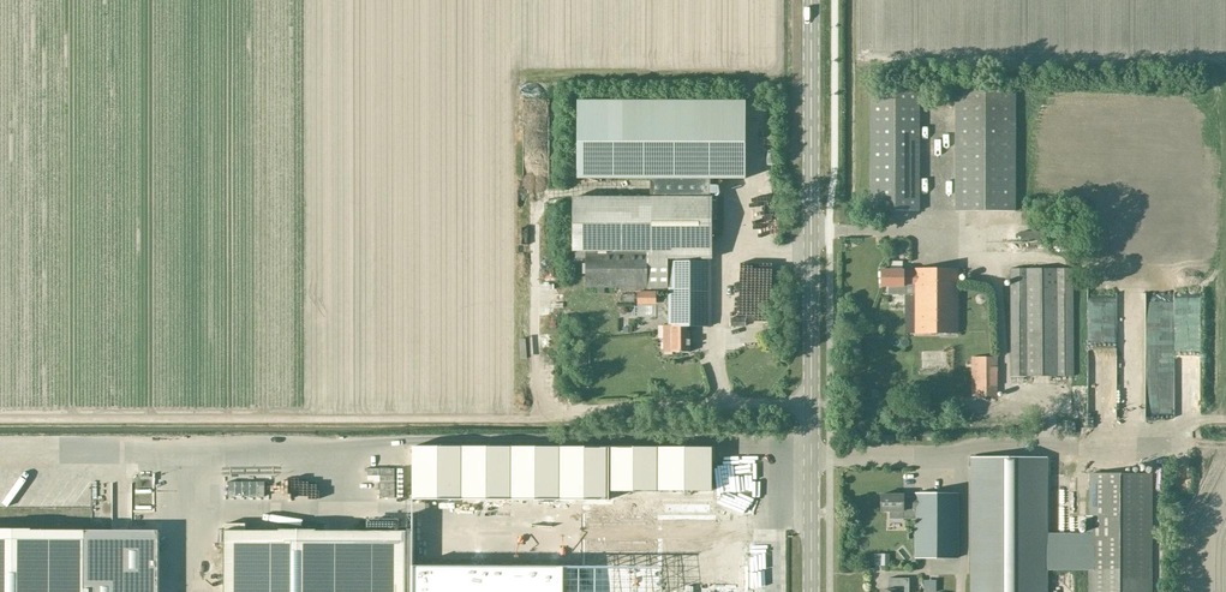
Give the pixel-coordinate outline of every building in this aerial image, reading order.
[(919,211),(919,91),(871,91),(871,211),(919,211)] [(955,211),(1009,211),(1015,211),(1015,91),(955,91),(955,211)] [(649,178),(649,197),(709,197),(709,178),(744,178),(744,103),(576,103),(576,178),(649,178)] [(709,197),(649,197),(574,197),(574,258),(585,258),(585,250),(646,251),(646,288),(668,288),(668,325),(663,325),(663,352),(689,352),(689,331),(686,331),(686,325),(711,326),(711,197),(709,197)] [(646,288),(646,251),(585,250),(585,258),(585,288),(597,288),(597,295),(604,295),(604,288),(646,288)] [(901,270),(901,262),(889,262),(889,270),(880,270),(880,287),(888,287),(888,294),(914,294),(914,333),(957,333),(957,269),(914,269),(914,273),(903,273),(903,270),(901,270)] [(1010,269),(1010,377),(1072,376),(1071,268),(1010,269)] [(996,397),(996,357),(971,357),(971,397),(996,397)] [(223,534),(223,591),(657,591),(657,561),(710,561),(710,568),(737,568),(737,519),(711,519),(711,448),(508,448),(410,448),(410,535),(319,535),(319,533),(223,534)] [(972,591),(1045,591),(1045,571),(1089,571),(1089,549),(1045,549),(1045,459),(972,459),(972,591)] [(1089,475),(1089,549),(1089,582),(1089,591),(1150,591),(1150,475),(1089,475)] [(889,518),(915,518),(915,557),(957,558),(957,493),(915,493),(915,497),(903,497),(903,494),(880,494),(880,511),(889,511),(889,518)] [(153,532),(0,531),(0,591),(153,591),(153,532)] [(908,578),(888,578),(888,590),(880,590),(880,591),(908,591),(908,578)]
